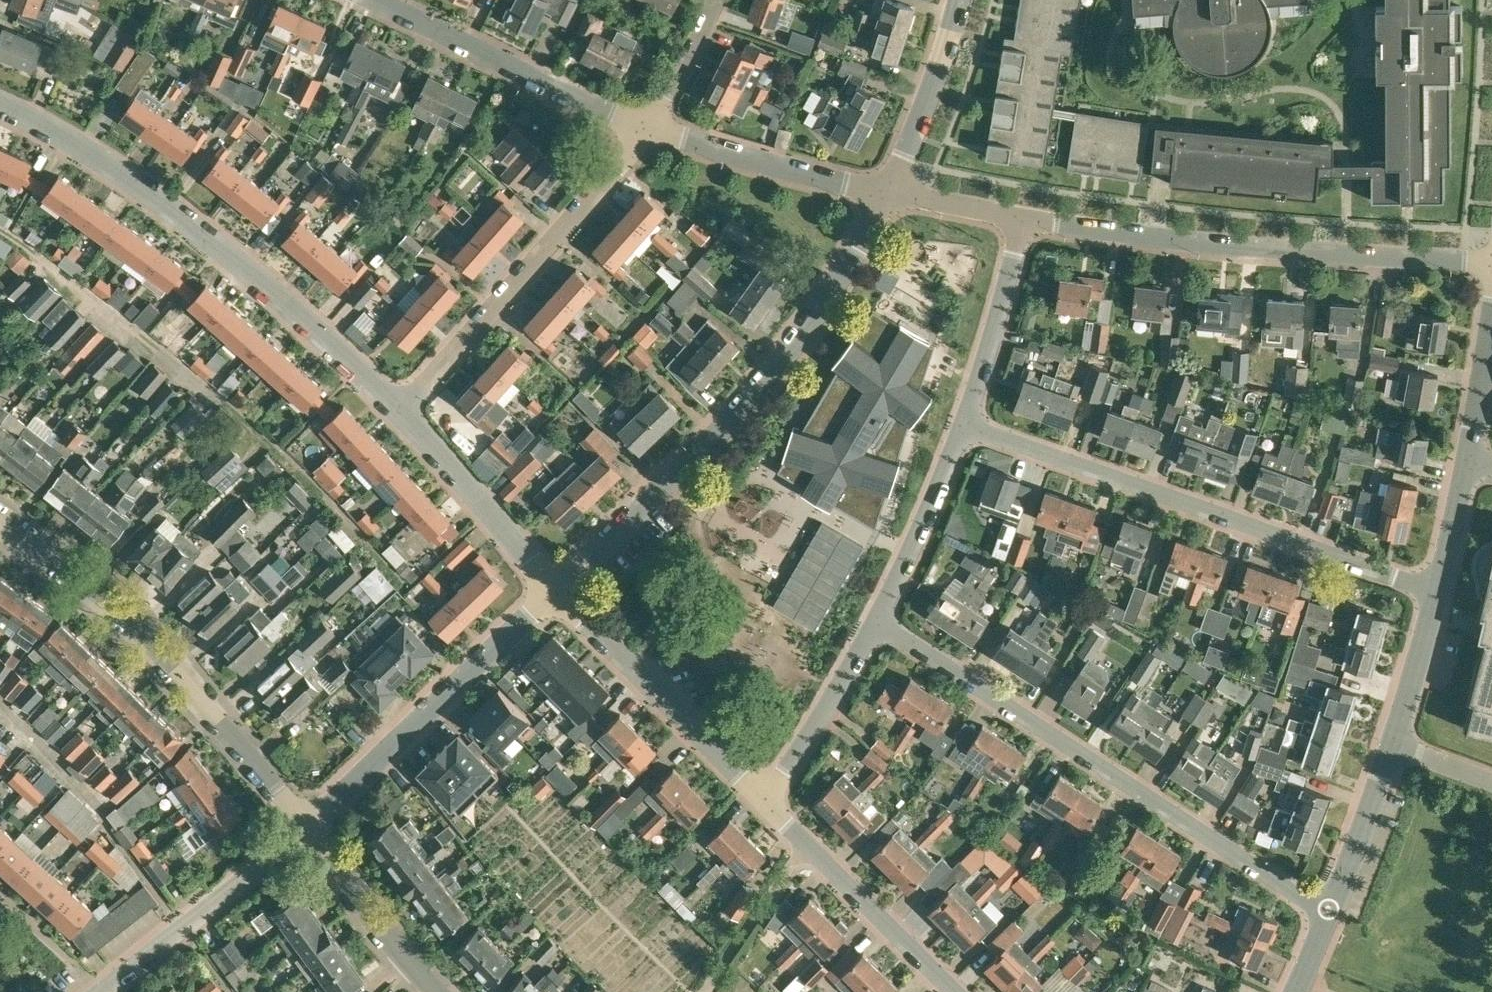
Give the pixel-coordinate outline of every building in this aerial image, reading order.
[(11,5),(36,14),(41,0),(13,0),(11,5)] [(70,0),(43,0),(78,13),(81,4),(70,0)] [(194,21),(203,25),(209,14),(203,12),(209,0),(176,0),(199,10),(194,21)] [(209,14),(215,17),(219,7),(241,17),(248,0),(209,0),(203,12),(209,14)] [(506,21),(531,34),(544,9),(554,13),(552,16),(566,23),(576,2),(572,0),(517,0),(506,21)] [(673,12),(679,0),(647,0),(673,12)] [(749,15),(775,25),(780,10),(784,12),(784,10),(793,13),(807,18),(811,6),(797,2),(797,3),(788,0),(754,0),(749,15)] [(878,25),(904,34),(913,7),(892,0),(886,0),(878,25)] [(1019,6),(1019,7),(1018,10),(1018,14),(1071,23),(1075,0),(1020,0),(1019,6)] [(1135,23),(1174,20),(1175,32),(1178,43),(1185,53),(1193,61),(1203,67),(1215,71),(1227,71),(1238,69),(1249,64),(1258,56),(1265,47),(1270,36),(1272,24),(1272,23),(1271,13),(1310,10),(1309,0),(1133,0),(1135,23)] [(1387,6),(1377,6),(1377,37),(1383,37),(1383,42),(1383,46),(1377,46),(1377,77),(1387,77),(1387,161),(1371,162),(1371,172),(1371,200),(1402,200),(1402,198),(1408,198),(1413,198),(1413,200),(1445,199),(1445,164),(1452,164),(1452,77),(1462,77),(1462,46),(1455,46),(1455,37),(1462,37),(1462,6),(1449,6),(1449,0),(1387,0),(1387,6)] [(279,2),(267,29),(261,41),(280,49),(276,57),(286,62),(291,52),(286,47),(302,13),(279,2)] [(856,9),(853,17),(869,22),(871,14),(856,9)] [(622,31),(616,43),(593,32),(600,18),(588,12),(578,33),(592,40),(582,59),(592,63),(594,60),(620,72),(631,51),(630,50),(636,38),(622,31)] [(286,47),(291,52),(298,55),(302,45),(322,54),(327,41),(321,38),(327,24),(302,13),(286,47)] [(123,27),(135,34),(142,23),(126,14),(120,25),(123,27)] [(1071,23),(1018,14),(1017,18),(1017,20),(1016,23),(1014,37),(1014,38),(1058,45),(1058,46),(1067,48),(1067,45),(1071,23)] [(869,22),(853,17),(851,25),(866,30),(869,22)] [(203,25),(194,21),(189,31),(198,36),(203,25)] [(904,34),(878,25),(869,51),(896,60),(904,34)] [(67,52),(56,47),(55,48),(43,43),(43,42),(4,26),(0,36),(0,54),(32,68),(38,54),(50,59),(47,68),(58,73),(67,52)] [(124,70),(143,39),(135,34),(123,27),(105,59),(124,70)] [(809,52),(814,38),(794,32),(789,46),(809,52)] [(822,32),(818,45),(842,53),(846,40),(822,32)] [(1014,37),(1005,36),(1003,51),(1002,54),(1002,57),(1001,60),(1054,69),(1058,46),(1058,45),(1014,38),(1014,37)] [(345,64),(347,65),(345,69),(354,73),(350,82),(354,84),(347,100),(355,103),(381,51),(357,39),(345,64)] [(228,68),(234,71),(243,75),(255,48),(252,47),(240,41),(228,68)] [(730,48),(717,74),(765,96),(768,89),(764,87),(765,85),(760,78),(748,72),(754,60),(767,67),(772,56),(748,43),(743,54),(730,48)] [(213,82),(220,85),(233,56),(228,53),(217,48),(203,77),(213,82)] [(381,51),(355,103),(365,107),(372,92),(399,105),(406,89),(410,83),(403,80),(398,77),(405,63),(381,51)] [(146,81),(156,67),(139,56),(130,70),(146,81)] [(286,62),(276,57),(270,71),(280,76),(286,62)] [(1054,69),(1001,60),(1001,64),(1000,67),(1000,69),(997,84),(1051,93),(1054,69)] [(865,83),(870,70),(848,62),(843,74),(865,83)] [(292,97),(310,105),(322,80),(304,71),(292,97)] [(765,96),(717,74),(705,97),(729,110),(736,95),(747,101),(749,98),(761,105),(764,98),(765,96)] [(427,118),(419,134),(419,133),(413,145),(422,149),(428,138),(454,87),(430,75),(412,111),(427,118)] [(240,85),(225,79),(219,93),(256,110),(264,94),(241,83),(240,85)] [(183,88),(174,82),(167,93),(175,99),(183,88)] [(120,117),(141,131),(156,109),(156,110),(163,101),(138,84),(130,97),(132,98),(120,117)] [(828,85),(822,97),(870,123),(884,98),(860,84),(854,95),(842,88),(840,92),(828,85)] [(1051,93),(997,84),(995,99),(995,101),(994,103),(994,108),(1047,116),(1048,111),(1051,93)] [(333,94),(319,87),(309,110),(323,116),(333,94)] [(454,87),(428,138),(436,142),(444,127),(445,127),(451,116),(464,123),(477,98),(454,87)] [(870,123),(822,97),(814,112),(819,115),(813,127),(831,137),(833,133),(857,146),(870,123)] [(777,129),(787,110),(778,105),(768,125),(777,129)] [(1047,116),(994,108),(993,110),(993,113),(992,115),(990,132),(1043,140),(1047,116)] [(156,109),(141,131),(163,146),(178,124),(156,110),(156,109)] [(227,128),(238,137),(250,119),(239,111),(227,128)] [(1100,120),(1076,116),(1067,169),(1083,171),(1085,172),(1088,172),(1092,173),(1100,120)] [(254,117),(245,127),(263,142),(272,132),(254,117)] [(1124,124),(1100,120),(1092,173),(1095,173),(1097,174),(1099,174),(1116,177),(1124,124)] [(178,124),(163,146),(184,160),(196,142),(199,144),(207,131),(199,126),(193,135),(178,124)] [(1149,127),(1124,124),(1116,177),(1130,179),(1133,179),(1135,180),(1140,181),(1149,127)] [(1333,162),(1333,150),(1262,143),(1187,136),(1178,135),(1179,127),(1156,124),(1156,128),(1155,138),(1154,146),(1153,146),(1151,166),(1159,167),(1171,168),(1172,169),(1171,184),(1218,188),(1219,182),(1229,183),(1228,189),(1275,194),(1276,188),(1286,189),(1285,195),(1316,198),(1319,173),(1333,173),(1333,162)] [(505,175),(502,178),(516,191),(527,179),(543,193),(563,171),(515,128),(495,150),(513,167),(505,175)] [(1043,140),(990,132),(988,147),(987,150),(987,152),(986,156),(1039,165),(1043,140)] [(203,176),(224,191),(240,171),(224,158),(230,150),(223,144),(214,156),(217,158),(203,176)] [(268,151),(260,145),(252,155),(260,161),(268,151)] [(9,150),(0,146),(0,170),(9,150)] [(0,170),(0,175),(22,185),(23,181),(31,186),(37,177),(28,172),(33,161),(9,150),(0,170)] [(347,188),(360,172),(333,151),(321,167),(347,188)] [(306,162),(303,160),(294,171),(307,181),(315,170),(306,162)] [(240,171),(224,191),(244,207),(260,186),(240,171)] [(319,206),(337,184),(323,173),(305,195),(319,206)] [(43,196),(63,210),(79,189),(59,174),(50,187),(41,180),(35,189),(44,195),(43,196)] [(260,186),(244,207),(264,223),(278,206),(280,207),(289,195),(282,190),(275,198),(260,186)] [(79,189),(63,210),(83,225),(100,204),(79,189)] [(500,204),(488,218),(507,235),(525,216),(509,202),(510,200),(499,190),(493,197),(500,204)] [(645,192),(629,211),(648,228),(664,209),(645,192)] [(421,209),(429,215),(436,208),(428,201),(421,209)] [(439,209),(449,217),(454,211),(445,203),(439,209)] [(100,204),(83,225),(105,240),(121,220),(100,204)] [(342,225),(350,215),(342,208),(334,218),(342,225)] [(283,239),(302,256),(319,236),(304,223),(311,215),(304,209),(294,220),(297,223),(283,239)] [(629,211),(612,230),(631,247),(648,228),(629,211)] [(744,245),(753,234),(730,217),(722,229),(744,245)] [(471,237),(490,255),(507,235),(488,218),(479,228),(470,220),(462,230),(471,237)] [(121,220),(105,240),(108,243),(102,250),(121,264),(142,235),(121,220)] [(695,220),(686,231),(702,244),(711,233),(695,220)] [(631,247),(612,230),(595,249),(611,263),(608,267),(619,277),(625,270),(617,263),(631,247)] [(658,230),(654,234),(656,235),(680,257),(681,257),(684,253),(678,247),(677,248),(658,230)] [(399,242),(415,255),(424,245),(408,232),(399,242)] [(142,235),(121,264),(143,280),(164,251),(142,235)] [(683,276),(692,266),(681,257),(680,257),(656,235),(652,240),(670,256),(669,257),(666,260),(676,269),(676,270),(683,276)] [(319,236),(302,256),(322,273),(339,253),(319,236)] [(490,255),(471,237),(457,253),(449,246),(443,253),(454,263),(457,260),(473,274),(490,255)] [(64,250),(56,261),(66,268),(66,267),(79,276),(86,266),(76,259),(83,249),(75,243),(68,253),(64,250)] [(16,247),(5,258),(21,272),(31,261),(16,247)] [(51,257),(56,261),(64,250),(59,247),(51,257)] [(761,269),(748,286),(770,303),(787,279),(775,270),(776,268),(747,247),(741,255),(761,269)] [(164,251),(143,280),(162,295),(168,287),(170,288),(172,285),(178,291),(186,282),(179,276),(185,267),(164,251)] [(339,253),(322,273),(341,290),(355,274),(357,275),(367,264),(360,258),(354,266),(339,253)] [(424,291),(423,291),(443,309),(460,289),(443,275),(445,273),(434,263),(428,270),(415,284),(424,291)] [(685,280),(697,291),(707,299),(717,288),(693,265),(692,266),(683,276),(682,277),(685,280)] [(577,268),(560,287),(579,304),(593,289),(601,296),(607,290),(595,279),(593,282),(577,268)] [(22,272),(4,289),(14,299),(32,282),(22,272)] [(361,308),(379,287),(367,276),(349,297),(361,308)] [(375,283),(379,287),(384,292),(391,284),(382,276),(375,283)] [(32,316),(57,289),(44,277),(20,304),(32,316)] [(1082,281),(1061,277),(1056,307),(1087,312),(1089,296),(1102,298),(1105,279),(1089,277),(1088,281),(1082,281)] [(92,289),(99,294),(108,283),(100,278),(92,289)] [(687,301),(697,291),(685,280),(667,300),(673,305),(683,313),(691,304),(687,301)] [(108,283),(99,294),(107,300),(115,288),(108,283)] [(114,298),(127,308),(138,293),(125,283),(114,298)] [(189,303),(208,320),(226,301),(206,283),(198,293),(190,286),(182,294),(190,301),(189,303)] [(1136,284),(1133,313),(1136,314),(1135,320),(1147,321),(1147,315),(1153,316),(1152,329),(1164,330),(1168,331),(1170,316),(1163,316),(1167,288),(1162,287),(1157,287),(1136,284)] [(748,286),(732,309),(755,325),(770,303),(748,286)] [(560,287),(543,306),(562,323),(579,304),(560,287)] [(636,294),(644,301),(650,296),(641,288),(636,294)] [(399,303),(398,304),(426,328),(443,309),(423,291),(407,310),(399,303)] [(1223,298),(1200,296),(1197,324),(1226,327),(1226,334),(1239,335),(1243,295),(1227,294),(1226,299),(1223,298)] [(43,319),(55,330),(76,309),(63,297),(43,319)] [(1263,327),(1262,343),(1301,346),(1303,329),(1295,328),(1296,316),(1302,316),(1303,301),(1299,301),(1290,300),(1268,299),(1266,327),(1263,327)] [(142,309),(133,301),(125,311),(144,327),(160,309),(150,300),(142,309)] [(226,301),(208,320),(228,338),(245,318),(226,301)] [(1330,330),(1330,333),(1338,333),(1337,347),(1339,347),(1339,355),(1358,356),(1360,334),(1358,334),(1360,305),(1353,305),(1332,303),(1330,330)] [(398,304),(386,318),(380,325),(391,335),(393,333),(409,347),(426,328),(398,304)] [(9,315),(1,306),(0,307),(0,323),(9,315)] [(562,323),(543,306),(526,325),(542,339),(539,343),(550,353),(556,346),(548,339),(562,323)] [(1391,335),(1395,309),(1380,306),(1375,333),(1391,335)] [(76,309),(55,330),(47,339),(58,349),(87,318),(76,309)] [(898,324),(873,309),(856,337),(854,336),(831,365),(837,370),(803,427),(793,424),(782,459),(784,460),(777,471),(803,486),(800,490),(816,500),(832,509),(835,504),(875,528),(886,493),(889,494),(901,459),(898,458),(909,425),(910,426),(932,396),(921,387),(925,368),(930,343),(931,341),(899,322),(898,324)] [(650,321),(657,327),(659,329),(669,318),(660,310),(650,321)] [(1405,348),(1414,349),(1442,353),(1446,326),(1447,318),(1402,311),(1399,329),(1417,332),(1416,339),(1407,337),(1405,348)] [(245,318),(228,338),(247,355),(265,336),(245,318)] [(684,319),(677,326),(720,365),(738,346),(708,319),(697,331),(684,319)] [(1107,351),(1110,323),(1109,323),(1099,322),(1085,320),(1082,347),(1107,351)] [(659,333),(646,321),(634,334),(647,346),(659,333)] [(594,331),(603,339),(610,332),(601,323),(594,331)] [(93,324),(74,345),(57,363),(66,372),(83,353),(86,356),(105,335),(93,324)] [(720,365),(677,326),(671,333),(684,345),(680,350),(689,359),(683,366),(703,384),(720,365)] [(178,355),(190,340),(180,331),(167,346),(178,355)] [(1160,364),(1178,367),(1180,336),(1164,334),(1160,364)] [(265,336),(247,355),(267,373),(284,353),(265,336)] [(97,357),(98,357),(88,367),(99,378),(109,368),(110,369),(126,351),(113,339),(97,357)] [(1040,353),(1051,357),(1061,360),(1066,348),(1046,339),(1040,353)] [(603,362),(619,345),(614,341),(598,358),(603,362)] [(510,342),(492,362),(511,380),(527,363),(535,370),(541,364),(530,354),(527,357),(510,342)] [(627,354),(642,370),(655,357),(640,342),(627,354)] [(1016,348),(1012,359),(1023,363),(1027,352),(1016,348)] [(133,370),(141,361),(129,349),(121,358),(133,370)] [(1247,381),(1249,353),(1233,352),(1231,380),(1235,381),(1247,381)] [(1371,358),(1369,367),(1380,369),(1397,372),(1400,357),(1384,354),(1371,352),(1371,358)] [(284,353),(267,373),(286,390),(304,371),(284,353)] [(190,366),(197,372),(207,361),(200,355),(190,366)] [(205,378),(214,367),(207,361),(197,372),(205,378)] [(492,362),(473,383),(507,414),(510,410),(496,397),(511,380),(492,362)] [(148,398),(167,375),(155,364),(135,387),(148,398)] [(1306,395),(1309,366),(1286,364),(1284,393),(1306,395)] [(1022,388),(1015,407),(1039,415),(1050,388),(1041,385),(1043,378),(1033,375),(1035,369),(1025,365),(1018,384),(1023,385),(1022,388)] [(1082,396),(1097,402),(1108,372),(1092,366),(1082,396)] [(1169,399),(1163,417),(1176,422),(1183,404),(1184,404),(1195,373),(1178,367),(1167,398),(1169,399)] [(1396,398),(1408,401),(1407,405),(1418,407),(1419,403),(1432,405),(1435,387),(1436,383),(1438,375),(1401,368),(1400,372),(1396,398)] [(304,371),(286,390),(305,407),(303,409),(311,416),(317,409),(318,410),(326,401),(318,394),(323,388),(304,371)] [(1343,404),(1346,405),(1351,406),(1356,407),(1362,379),(1348,376),(1343,404)] [(1114,398),(1119,383),(1106,379),(1099,398),(1112,403),(1114,398)] [(1050,388),(1039,415),(1042,416),(1068,425),(1077,397),(1079,394),(1082,385),(1067,380),(1063,392),(1050,388)] [(157,416),(179,392),(168,382),(147,406),(157,416)] [(653,399),(640,411),(660,431),(680,412),(660,392),(650,382),(643,389),(653,399)] [(507,414),(473,383),(458,399),(470,410),(467,412),(490,433),(507,414)] [(230,399),(237,405),(246,396),(239,389),(230,399)] [(1121,414),(1109,410),(1100,436),(1115,441),(1119,443),(1124,444),(1140,395),(1134,393),(1130,404),(1125,403),(1121,414)] [(1140,395),(1124,444),(1132,447),(1152,454),(1161,428),(1159,427),(1136,419),(1139,409),(1144,396),(1140,395)] [(246,396),(237,405),(244,411),(253,402),(246,396)] [(1153,399),(1144,396),(1139,409),(1149,413),(1153,399)] [(533,397),(527,405),(537,414),(543,407),(533,397)] [(1306,404),(1295,400),(1291,413),(1302,416),(1306,404)] [(207,415),(194,401),(171,422),(184,437),(207,415)] [(1346,429),(1351,408),(1326,403),(1320,428),(1334,431),(1335,426),(1346,429)] [(9,411),(0,404),(0,423),(9,411)] [(325,422),(342,441),(361,422),(344,405),(336,412),(329,404),(320,412),(328,420),(325,422)] [(0,423),(0,456),(1,457),(25,424),(25,423),(9,411),(0,423)] [(640,411),(624,426),(615,416),(608,423),(621,437),(625,434),(640,450),(660,431),(640,411)] [(1169,445),(1180,451),(1177,461),(1196,468),(1204,471),(1222,422),(1210,418),(1207,426),(1194,421),(1195,417),(1180,412),(1169,445)] [(25,424),(1,457),(20,471),(43,441),(45,439),(53,427),(36,414),(27,425),(25,423),(25,424)] [(43,441),(20,471),(37,485),(62,453),(66,456),(78,442),(86,432),(74,422),(62,437),(60,436),(52,445),(45,439),(43,441)] [(361,422),(342,441),(360,460),(379,442),(361,422)] [(1222,422),(1204,471),(1209,473),(1229,479),(1234,466),(1244,469),(1251,450),(1241,446),(1238,453),(1226,449),(1230,438),(1225,436),(1229,424),(1222,422)] [(518,434),(527,442),(535,433),(526,425),(518,434)] [(600,455),(604,452),(607,455),(615,447),(595,427),(584,437),(600,455)] [(1342,445),(1339,458),(1375,465),(1377,455),(1409,461),(1422,464),(1423,458),(1427,437),(1388,429),(1379,427),(1376,442),(1372,441),(1371,450),(1376,451),(1376,452),(1342,445)] [(527,444),(529,446),(535,453),(548,441),(539,432),(527,444)] [(1257,476),(1252,490),(1272,497),(1277,499),(1295,446),(1293,445),(1296,437),(1287,435),(1284,442),(1282,441),(1278,454),(1266,450),(1263,456),(1254,453),(1247,473),(1257,476)] [(487,446),(508,465),(517,456),(495,437),(492,441),(487,446)] [(379,442),(360,460),(378,479),(397,461),(379,442)] [(215,484),(243,458),(230,444),(202,469),(215,484)] [(505,469),(508,465),(487,446),(480,456),(481,457),(500,474),(505,469)] [(527,477),(543,461),(535,453),(529,446),(508,465),(505,469),(513,478),(500,491),(509,500),(530,480),(527,477)] [(1295,446),(1277,499),(1283,501),(1305,508),(1313,482),(1301,478),(1305,467),(1301,466),(1305,454),(1296,451),(1298,447),(1295,446)] [(600,455),(585,470),(603,488),(621,470),(607,455),(604,452),(600,455)] [(45,491),(61,503),(93,462),(84,455),(71,472),(64,466),(45,491)] [(93,462),(61,503),(77,516),(97,492),(92,488),(102,475),(104,472),(104,471),(110,463),(101,456),(94,464),(93,462)] [(274,466),(266,456),(259,462),(267,471),(274,466)] [(397,461),(378,479),(396,498),(415,480),(397,461)] [(984,476),(987,468),(973,463),(970,470),(984,476)] [(97,492),(77,516),(94,529),(135,477),(126,469),(103,497),(97,492)] [(992,469),(982,496),(1002,503),(997,517),(1010,522),(1018,502),(1011,500),(1019,479),(992,469)] [(585,470),(567,486),(566,487),(584,505),(603,488),(585,470)] [(144,472),(138,478),(146,484),(153,480),(144,472)] [(547,490),(543,493),(537,499),(548,511),(551,508),(565,523),(584,505),(566,487),(567,486),(556,474),(543,486),(547,490)] [(333,475),(323,484),(328,490),(338,480),(333,475)] [(135,477),(94,529),(111,543),(130,518),(123,513),(137,497),(127,489),(136,478),(135,477)] [(338,480),(328,490),(335,497),(345,488),(338,480)] [(415,480),(396,498),(415,519),(434,501),(415,480)] [(1354,498),(1359,499),(1359,500),(1370,503),(1411,514),(1413,504),(1416,490),(1417,487),(1404,484),(1389,480),(1386,495),(1361,489),(1357,488),(1354,498)] [(303,511),(314,500),(295,481),(285,492),(303,511)] [(1332,483),(1329,491),(1338,493),(1341,486),(1332,483)] [(1331,519),(1340,494),(1326,490),(1317,514),(1331,519)] [(1046,491),(1036,518),(1048,522),(1043,535),(1048,536),(1043,548),(1045,549),(1043,555),(1050,557),(1052,551),(1057,538),(1061,527),(1071,499),(1046,491)] [(148,521),(166,503),(156,493),(138,511),(148,521)] [(223,544),(238,528),(256,510),(244,496),(207,533),(220,546),(223,544)] [(1071,499),(1061,527),(1085,535),(1081,546),(1093,550),(1101,526),(1091,522),(1096,508),(1071,499)] [(434,501),(415,519),(431,537),(438,544),(446,537),(440,529),(451,519),(434,501)] [(1411,514),(1370,503),(1367,517),(1356,514),(1353,525),(1392,534),(1394,535),(1397,535),(1406,537),(1411,514)] [(367,512),(357,521),(364,528),(374,519),(367,512)] [(321,514),(310,524),(322,537),(332,527),(321,514)] [(374,519),(364,528),(370,535),(380,526),(374,519)] [(1125,519),(1115,545),(1111,558),(1125,564),(1123,569),(1135,573),(1151,528),(1125,519)] [(350,549),(361,542),(346,521),(336,529),(350,549)] [(815,629),(863,546),(821,522),(773,605),(815,629)] [(129,557),(147,573),(173,543),(173,540),(156,525),(129,557)] [(248,538),(238,528),(223,544),(220,546),(229,555),(242,569),(243,570),(262,552),(261,552),(248,538)] [(173,543),(147,573),(167,590),(202,549),(183,532),(183,533),(180,531),(173,540),(173,543)] [(1022,564),(1031,538),(1017,533),(1008,559),(1022,564)] [(450,551),(459,560),(474,546),(465,537),(450,551)] [(1066,542),(1057,538),(1052,551),(1062,555),(1066,542)] [(1177,539),(1167,566),(1159,590),(1170,594),(1174,582),(1177,583),(1181,571),(1192,575),(1201,547),(1177,539)] [(1491,542),(1488,544),(1484,546),(1481,549),(1479,552),(1477,556),(1475,559),(1475,563),(1474,568),(1475,572),(1477,576),(1478,579),(1479,582),(1479,586),(1479,589),(1480,593),(1483,596),(1479,614),(1483,615),(1486,615),(1482,634),(1481,637),(1485,638),(1481,651),(1480,655),(1477,655),(1471,680),(1473,681),(1468,698),(1473,700),(1470,712),(1475,714),(1471,730),(1491,736),(1491,542)] [(982,574),(994,556),(973,544),(962,560),(973,568),(982,574)] [(1201,547),(1192,575),(1183,598),(1194,602),(1198,591),(1201,592),(1205,579),(1217,583),(1227,556),(1201,547)] [(341,553),(320,573),(326,581),(320,587),(333,602),(363,573),(357,567),(363,561),(356,554),(349,561),(341,553)] [(482,568),(467,582),(486,601),(504,584),(487,567),(490,564),(480,553),(473,559),(482,568)] [(982,574),(948,627),(971,643),(988,617),(977,610),(986,596),(983,594),(996,576),(988,571),(996,558),(994,556),(982,574)] [(282,574),(263,591),(271,600),(289,583),(292,586),(309,570),(299,558),(282,574)] [(405,560),(397,567),(404,574),(412,567),(405,560)] [(1249,564),(1239,592),(1251,596),(1247,608),(1249,608),(1245,620),(1256,624),(1274,573),(1249,564)] [(377,566),(360,581),(377,602),(395,587),(377,566)] [(1005,584),(1018,593),(1029,577),(1015,567),(1005,584)] [(948,627),(982,574),(973,568),(955,595),(944,588),(928,614),(948,627)] [(192,617),(193,618),(236,576),(230,569),(224,575),(215,575),(210,570),(176,601),(192,618),(192,617)] [(429,572),(426,575),(444,594),(448,590),(429,572)] [(1274,573),(1256,624),(1258,619),(1293,631),(1299,612),(1289,608),(1298,581),(1274,573)] [(0,577),(0,613),(19,588),(2,575),(0,577)] [(426,575),(421,579),(439,599),(444,594),(426,575)] [(1029,577),(1018,593),(1030,601),(1037,605),(1049,586),(1041,582),(1030,575),(1029,577)] [(236,576),(193,618),(207,633),(240,603),(239,601),(244,596),(236,587),(237,586),(232,580),(236,576)] [(467,582),(449,599),(467,619),(486,601),(467,582)] [(1122,619),(1133,623),(1146,589),(1135,585),(1122,619)] [(0,613),(0,628),(4,631),(5,630),(12,634),(37,600),(19,588),(0,613)] [(1146,589),(1133,623),(1146,628),(1159,593),(1146,589)] [(270,620),(230,657),(242,670),(272,643),(271,642),(282,632),(279,629),(291,617),(290,616),(298,608),(305,601),(298,594),(291,600),(292,602),(283,610),(282,609),(270,620)] [(467,619),(449,599),(430,617),(449,636),(467,619)] [(12,634),(10,636),(28,649),(54,613),(37,600),(12,634)] [(1302,622),(1313,625),(1327,629),(1331,619),(1334,608),(1309,600),(1302,622)] [(1085,631),(1099,610),(1086,602),(1073,623),(1085,631)] [(1202,629),(1209,631),(1217,609),(1208,606),(1200,628),(1202,629)] [(219,645),(225,651),(230,657),(270,620),(259,608),(249,618),(219,645)] [(348,627),(362,619),(357,609),(343,616),(348,627)] [(1217,609),(1209,631),(1212,632),(1225,637),(1232,614),(1217,609)] [(1032,623),(1039,628),(1048,615),(1041,610),(1032,623)] [(1100,611),(1094,622),(1103,627),(1110,617),(1100,611)] [(1359,611),(1351,636),(1379,644),(1386,619),(1359,611)] [(373,639),(403,671),(409,665),(412,668),(432,649),(407,623),(406,623),(398,615),(373,639)] [(1031,641),(1015,666),(1038,680),(1054,656),(1046,651),(1049,646),(1050,642),(1049,640),(1046,638),(1049,635),(1058,621),(1048,615),(1039,628),(1040,629),(1031,641)] [(257,686),(271,701),(314,664),(318,661),(312,655),(336,633),(321,618),(297,639),(303,645),(289,658),(289,657),(257,686)] [(61,619),(39,641),(29,651),(38,660),(49,650),(55,657),(76,635),(61,619)] [(1302,622),(1291,659),(1316,666),(1322,646),(1308,642),(1313,625),(1302,622)] [(1010,628),(995,651),(994,653),(1015,666),(1031,641),(1010,628)] [(1088,659),(1063,697),(1086,712),(1096,696),(1100,698),(1106,689),(1102,687),(1103,686),(1091,677),(1099,664),(1095,661),(1090,658),(1104,636),(1093,629),(1078,653),(1088,659)] [(1202,629),(1198,641),(1208,644),(1212,632),(1209,631),(1202,629)] [(47,667),(52,673),(61,681),(91,649),(76,635),(55,657),(56,657),(47,667)] [(568,650),(554,636),(526,665),(539,679),(568,650)] [(1331,660),(1344,663),(1371,671),(1379,644),(1351,636),(1348,646),(1336,643),(1331,660)] [(403,671),(373,639),(352,660),(363,671),(359,675),(370,686),(367,690),(381,704),(397,688),(391,683),(403,671)] [(334,646),(343,656),(348,652),(339,642),(334,646)] [(339,685),(355,671),(343,656),(334,646),(330,650),(338,660),(326,670),(339,685)] [(91,649),(61,681),(71,690),(79,680),(85,686),(106,664),(91,649)] [(1143,685),(1162,658),(1149,649),(1130,677),(1143,685)] [(581,664),(568,650),(539,679),(553,692),(581,664)] [(665,670),(680,665),(676,655),(662,660),(665,670)] [(12,666),(0,657),(0,682),(12,666)] [(1316,666),(1291,659),(1285,678),(1308,686),(1306,692),(1324,698),(1320,712),(1346,720),(1355,693),(1335,686),(1338,673),(1316,666)] [(106,664),(85,686),(94,694),(89,699),(96,706),(122,679),(106,664)] [(314,664),(271,701),(288,719),(319,690),(318,689),(324,684),(318,678),(323,674),(314,664)] [(595,677),(581,664),(553,692),(566,706),(595,677)] [(29,681),(16,669),(0,688),(0,689),(13,700),(29,681)] [(1266,670),(1260,687),(1276,692),(1281,675),(1266,670)] [(1226,671),(1219,682),(1226,686),(1232,675),(1226,671)] [(580,719),(608,691),(595,677),(566,706),(580,719)] [(910,678),(903,690),(888,681),(877,698),(903,715),(907,710),(915,715),(931,692),(910,678)] [(122,679),(96,706),(105,713),(109,709),(116,716),(137,694),(122,679)] [(28,710),(44,694),(32,681),(16,699),(28,710)] [(515,686),(510,691),(518,700),(524,694),(515,686)] [(499,692),(485,705),(514,734),(528,720),(499,692)] [(931,692),(915,715),(927,723),(919,737),(934,747),(932,751),(942,757),(954,737),(943,731),(949,721),(945,719),(954,706),(931,692)] [(1132,693),(1109,728),(1132,742),(1149,719),(1150,719),(1156,707),(1155,707),(1132,692),(1132,693)] [(1182,712),(1192,719),(1205,699),(1195,692),(1182,712)] [(137,694),(116,716),(109,724),(123,737),(151,708),(137,694)] [(524,694),(518,700),(527,708),(532,703),(524,694)] [(1203,727),(1216,706),(1205,699),(1192,719),(1203,727)] [(485,705),(472,719),(500,748),(514,734),(485,705)] [(151,708),(123,737),(124,738),(123,740),(127,744),(135,735),(145,745),(167,723),(151,708)] [(1284,714),(1273,711),(1271,719),(1282,723),(1284,714)] [(1305,718),(1303,721),(1290,717),(1286,728),(1312,736),(1338,745),(1346,720),(1320,712),(1316,722),(1305,718)] [(42,731),(50,722),(41,713),(32,722),(42,731)] [(610,760),(638,732),(620,713),(604,729),(596,721),(581,735),(580,736),(590,746),(593,744),(605,756),(595,766),(601,771),(604,774),(614,764),(610,760)] [(1149,719),(1132,742),(1156,758),(1172,733),(1173,734),(1181,722),(1166,713),(1159,725),(1150,719),(1149,719)] [(62,721),(69,728),(76,721),(69,714),(62,721)] [(68,727),(57,717),(43,732),(53,742),(68,727)] [(534,727),(540,733),(548,724),(543,718),(534,727)] [(167,723),(145,745),(161,761),(183,739),(167,723)] [(906,723),(898,735),(908,741),(916,729),(906,723)] [(65,743),(65,744),(76,755),(94,737),(82,725),(65,743)] [(976,773),(978,770),(983,772),(1004,739),(982,725),(967,748),(957,742),(949,755),(976,773)] [(581,735),(573,726),(567,732),(576,741),(580,736),(581,735)] [(496,772),(455,731),(445,742),(444,741),(435,750),(477,792),(496,772)] [(657,750),(638,732),(610,760),(614,764),(604,774),(609,780),(628,762),(636,770),(637,770),(640,773),(649,765),(646,761),(657,750)] [(1256,758),(1262,736),(1249,732),(1242,754),(1256,758)] [(901,751),(908,741),(898,735),(891,745),(901,751)] [(1193,735),(1170,771),(1192,786),(1209,762),(1217,750),(1193,735)] [(1312,736),(1304,761),(1330,769),(1338,745),(1312,736)] [(879,737),(872,746),(888,759),(893,749),(879,737)] [(1002,772),(1010,777),(1021,760),(1026,753),(1004,739),(983,772),(978,770),(976,773),(971,782),(980,787),(987,776),(995,781),(1002,772)] [(84,771),(102,753),(91,742),(73,761),(84,771)] [(1262,746),(1257,759),(1283,767),(1287,756),(1292,757),(1295,748),(1282,743),(1279,752),(1262,746)] [(189,746),(164,765),(165,766),(160,769),(167,779),(172,775),(177,782),(202,763),(189,746)] [(877,769),(865,780),(872,787),(884,776),(880,772),(888,762),(870,748),(862,758),(877,769)] [(556,749),(548,757),(553,763),(562,755),(556,749)] [(427,759),(417,770),(458,811),(477,792),(435,750),(426,758),(427,759)] [(507,755),(499,764),(504,769),(513,761),(507,755)] [(1209,762),(1192,786),(1217,802),(1240,766),(1228,758),(1221,769),(1209,762)] [(9,780),(22,792),(45,767),(36,759),(22,774),(18,770),(9,780)] [(1283,767),(1257,759),(1253,770),(1279,779),(1275,787),(1299,796),(1293,813),(1319,822),(1329,796),(1279,778),(1283,767)] [(102,790),(118,775),(106,762),(90,777),(102,790)] [(202,763),(177,782),(191,799),(215,781),(202,763)] [(546,774),(555,782),(566,772),(557,763),(546,774)] [(601,771),(595,766),(586,774),(591,779),(592,780),(601,771)] [(45,767),(22,792),(35,804),(58,780),(45,767)] [(663,814),(671,805),(692,785),(674,767),(657,784),(645,795),(660,810),(663,814)] [(130,769),(107,790),(117,801),(140,780),(130,769)] [(1300,786),(1305,775),(1292,769),(1287,779),(1300,786)] [(814,801),(832,819),(860,792),(857,788),(859,787),(844,772),(835,781),(814,801)] [(1059,775),(1045,798),(1037,792),(1030,802),(1055,820),(1048,831),(1057,837),(1064,826),(1060,823),(1066,813),(1065,813),(1081,789),(1059,775)] [(550,786),(542,777),(530,789),(539,797),(550,786)] [(107,814),(117,827),(160,795),(149,780),(118,808),(117,806),(107,814)] [(507,785),(513,792),(515,794),(521,788),(513,780),(507,785)] [(860,792),(832,819),(851,838),(862,827),(870,835),(888,817),(879,809),(870,818),(863,811),(872,802),(864,795),(872,787),(865,780),(859,787),(857,788),(860,792)] [(191,800),(184,805),(180,808),(182,811),(169,821),(174,828),(187,818),(193,825),(204,816),(228,798),(215,781),(191,799),(191,800)] [(963,793),(964,793),(968,796),(958,812),(966,817),(976,801),(973,799),(980,787),(971,782),(963,793)] [(1022,786),(1020,784),(1013,795),(1021,800),(1029,787),(1024,783),(1022,786)] [(692,785),(671,805),(690,824),(690,823),(694,827),(703,818),(699,815),(710,804),(692,785)] [(627,796),(617,787),(587,816),(596,826),(627,796)] [(45,814),(60,828),(84,802),(69,788),(45,814)] [(1065,813),(1066,813),(1087,827),(1103,803),(1081,789),(1065,813)] [(1248,822),(1259,805),(1238,792),(1227,809),(1248,822)] [(640,801),(631,793),(615,809),(623,817),(640,801)] [(160,795),(117,827),(118,829),(114,831),(122,842),(141,829),(133,817),(161,795),(160,795)] [(964,802),(954,796),(947,807),(956,813),(964,802)] [(228,798),(204,816),(212,827),(191,843),(196,850),(241,815),(228,798)] [(84,802),(60,828),(77,844),(100,820),(92,813),(94,811),(84,802)] [(934,821),(925,831),(932,839),(942,829),(938,825),(951,811),(948,808),(935,822),(934,821)] [(658,827),(658,828),(667,818),(663,814),(660,810),(650,820),(658,827)] [(938,825),(942,829),(943,830),(956,816),(951,811),(938,825)] [(1275,835),(1284,838),(1310,847),(1319,822),(1293,813),(1288,828),(1279,824),(1275,835)] [(872,854),(891,872),(918,845),(915,840),(892,817),(875,834),(883,843),(872,854)] [(395,819),(384,827),(369,840),(385,861),(411,840),(395,819)] [(719,847),(728,856),(748,836),(730,819),(710,839),(711,840),(708,844),(715,850),(719,847)] [(656,829),(649,820),(640,829),(648,837),(656,829)] [(429,843),(434,849),(456,833),(450,824),(449,825),(449,824),(437,834),(438,836),(429,843)] [(1138,826),(1122,850),(1123,850),(1120,854),(1129,860),(1131,856),(1143,863),(1160,840),(1138,826)] [(14,840),(0,827),(0,855),(14,840)] [(997,843),(1011,854),(1021,842),(1007,830),(997,843)] [(918,845),(891,872),(909,890),(918,881),(929,892),(941,879),(952,867),(942,856),(937,861),(923,847),(932,839),(925,831),(915,840),(918,845)] [(1057,837),(1048,831),(1040,843),(1050,849),(1057,837)] [(425,857),(399,878),(397,880),(412,899),(414,898),(415,899),(460,863),(457,861),(439,875),(431,865),(448,849),(449,849),(444,843),(456,833),(434,849),(425,857)] [(728,856),(720,864),(724,869),(730,875),(738,866),(746,875),(747,874),(751,878),(759,870),(755,866),(767,855),(748,836),(728,856)] [(155,853),(142,837),(132,844),(145,861),(155,853)] [(1019,860),(1031,868),(1044,847),(1033,839),(1019,860)] [(0,855),(0,867),(14,879),(34,857),(14,840),(0,855)] [(86,851),(100,864),(110,853),(96,840),(86,851)] [(411,840),(385,861),(399,878),(425,857),(411,840)] [(1143,863),(1137,873),(1140,875),(1164,891),(1178,869),(1172,865),(1180,853),(1160,840),(1143,863)] [(110,853),(100,864),(113,875),(122,864),(110,853)] [(156,855),(144,863),(160,884),(171,875),(156,855)] [(34,857),(14,879),(33,897),(53,875),(34,857)] [(952,867),(941,879),(951,889),(928,911),(946,928),(974,900),(972,896),(960,884),(972,873),(959,860),(952,867)] [(714,879),(724,869),(720,864),(717,861),(707,871),(714,879)] [(999,884),(991,893),(996,898),(1023,870),(1013,861),(995,880),(999,884)] [(460,863),(415,899),(429,917),(455,896),(445,883),(463,868),(460,863)] [(1026,870),(1013,883),(1031,902),(1045,888),(1026,870)] [(1133,870),(1126,881),(1133,886),(1140,875),(1137,873),(1133,870)] [(697,881),(705,888),(714,879),(707,871),(697,881)] [(53,875),(33,897),(53,915),(73,893),(53,875)] [(1074,901),(1087,883),(1076,875),(1064,893),(1074,901)] [(991,877),(980,888),(988,895),(991,893),(999,884),(995,880),(991,877)] [(1118,894),(1122,896),(1117,903),(1126,909),(1137,893),(1131,889),(1133,886),(1126,881),(1118,894)] [(1188,882),(1185,886),(1178,901),(1192,909),(1202,889),(1188,882)] [(158,901),(145,884),(137,891),(150,908),(158,901)] [(725,910),(738,919),(756,893),(743,884),(725,910)] [(974,900),(946,928),(965,947),(977,936),(980,939),(997,921),(980,904),(988,895),(980,888),(972,896),(974,900)] [(141,915),(150,908),(137,891),(128,898),(141,915)] [(482,891),(472,899),(478,906),(488,898),(482,891)] [(298,892),(273,911),(269,913),(265,908),(251,918),(261,931),(278,918),(286,928),(311,909),(298,892)] [(73,893),(53,915),(72,933),(92,911),(73,893)] [(1053,903),(1055,897),(1043,894),(1041,901),(1053,903)] [(455,896),(429,917),(428,920),(432,925),(436,925),(443,935),(470,914),(455,896)] [(1147,922),(1149,923),(1146,929),(1159,936),(1162,930),(1176,905),(1161,896),(1147,922)] [(133,921),(141,915),(128,898),(119,904),(133,921)] [(777,932),(782,927),(799,943),(827,916),(809,899),(799,909),(798,908),(797,909),(785,898),(768,922),(777,932)] [(697,914),(684,900),(677,907),(690,920),(691,921),(697,914)] [(105,902),(94,911),(100,919),(102,918),(111,911),(105,902)] [(1230,921),(1228,927),(1266,945),(1278,920),(1240,903),(1235,913),(1237,914),(1233,922),(1230,921)] [(124,928),(133,921),(119,904),(111,911),(124,928)] [(311,909),(286,928),(287,929),(277,937),(290,953),(299,945),(325,926),(321,922),(320,922),(311,909)] [(107,941),(116,935),(102,918),(100,919),(94,911),(88,917),(107,941)] [(116,935),(124,928),(111,911),(102,918),(116,935)] [(529,911),(517,923),(515,926),(520,932),(532,920),(534,922),(536,919),(529,911)] [(1208,911),(1206,916),(1204,919),(1215,924),(1219,916),(1208,911)] [(836,925),(827,916),(799,943),(811,955),(818,947),(826,955),(846,935),(844,933),(848,929),(840,921),(836,925)] [(1219,916),(1215,924),(1224,928),(1229,930),(1225,939),(1236,944),(1230,955),(1256,967),(1266,945),(1228,927),(1230,921),(1219,916)] [(98,948),(107,941),(88,917),(81,925),(82,927),(98,948)] [(499,928),(505,935),(514,926),(508,920),(499,928)] [(1162,935),(1174,941),(1179,930),(1168,924),(1162,935)] [(455,948),(472,966),(496,943),(479,925),(455,948)] [(325,926),(299,945),(305,953),(296,960),(303,970),(338,943),(325,926)] [(514,926),(505,935),(511,941),(520,932),(514,926)] [(997,955),(986,967),(1004,985),(1032,957),(1030,954),(1005,929),(987,946),(997,955)] [(1049,935),(1039,945),(1045,952),(1056,942),(1049,935)] [(531,953),(538,961),(542,964),(559,947),(557,944),(548,936),(531,953)] [(795,941),(786,951),(793,959),(803,949),(795,941)] [(214,956),(226,973),(241,962),(245,959),(233,942),(214,956)] [(338,943),(303,970),(310,979),(319,973),(324,980),(325,980),(349,961),(340,949),(341,948),(338,943)] [(496,943),(472,966),(490,985),(514,961),(496,943)] [(835,981),(846,991),(858,991),(881,970),(863,952),(860,955),(851,945),(829,968),(826,972),(835,981)] [(1004,985),(1011,991),(1040,991),(1044,988),(1041,984),(1043,983),(1035,975),(1043,966),(1037,961),(1045,952),(1039,945),(1030,954),(1032,957),(1004,985)] [(793,959),(786,951),(776,960),(784,968),(793,959)] [(1061,968),(1069,976),(1083,962),(1075,954),(1061,968)] [(811,986),(826,972),(829,968),(817,956),(799,974),(811,986)] [(324,980),(316,987),(320,991),(344,991),(362,979),(349,961),(325,980),(324,980)] [(241,962),(226,973),(226,974),(239,991),(251,982),(255,980),(241,962)] [(1083,962),(1069,976),(1077,985),(1092,971),(1083,962)] [(542,990),(547,984),(558,972),(553,967),(536,984),(524,972),(504,991),(540,991),(542,990)] [(900,989),(881,970),(858,991),(897,991),(900,989)] [(565,978),(558,972),(547,984),(554,990),(565,978)] [(199,989),(201,991),(219,991),(222,989),(217,983),(213,978),(199,989)] [(239,991),(240,991),(258,991),(251,982),(239,991)] [(601,990),(592,982),(584,991),(599,991),(601,990)] [(1155,991),(1171,991),(1172,990),(1159,983),(1155,991)]
